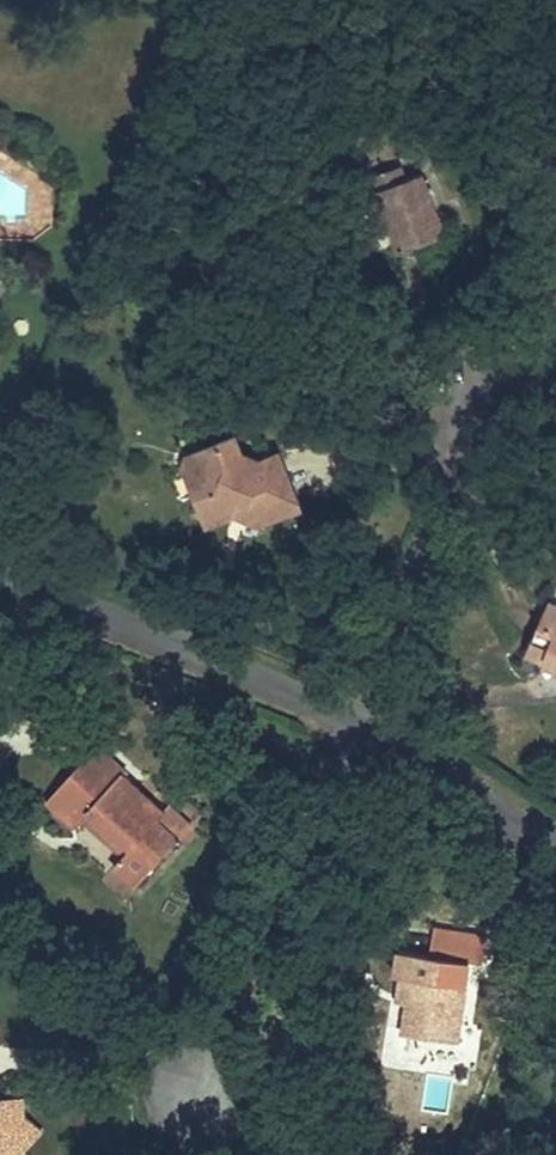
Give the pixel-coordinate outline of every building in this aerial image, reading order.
[(330,175),(336,192),(368,181),(362,164),(330,175)] [(404,239),(382,176),(368,181),(336,192),(359,255),(404,239)] [(205,439),(158,456),(150,469),(171,529),(206,515),(229,526),(271,511),(248,450),(214,462),(205,439)] [(525,605),(499,663),(519,672),(525,658),(555,672),(555,619),(525,605)] [(525,658),(519,672),(516,679),(552,695),(555,686),(555,672),(525,658)] [(39,807),(50,797),(91,838),(82,847),(72,856),(94,878),(150,822),(113,786),(104,795),(96,787),(105,779),(71,746),(12,805),(27,819),(39,807)] [(91,838),(50,797),(39,807),(82,847),(91,838)] [(432,955),(361,947),(358,974),(364,975),(361,1003),(370,1004),(366,1035),(422,1042),(432,955)] [(13,1128),(0,1116),(0,1139),(13,1128)]
